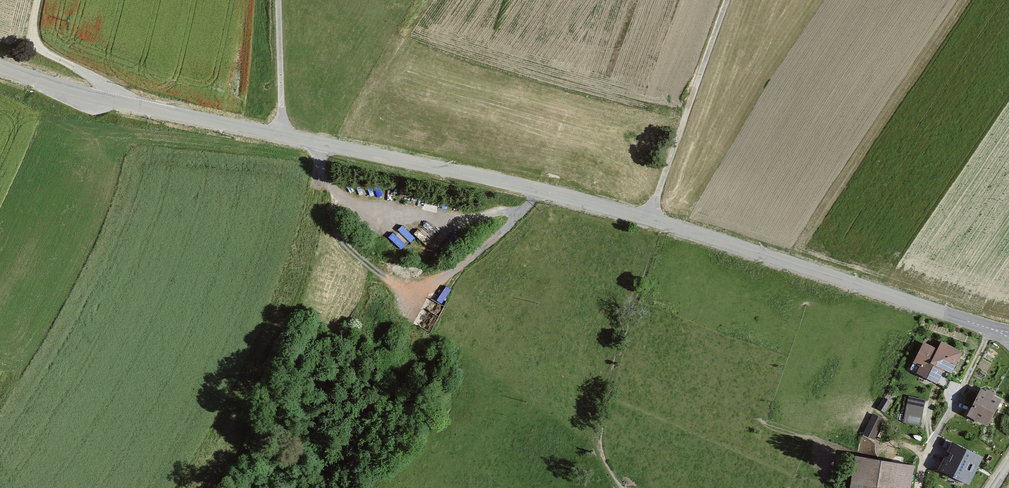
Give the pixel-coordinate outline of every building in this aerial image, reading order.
[(962,349),(941,339),(938,346),(924,339),(913,360),(921,363),(918,370),(937,380),(944,366),(952,370),(962,349)] [(981,384),(968,411),(989,421),(996,407),(1002,394),(981,384)] [(884,395),(878,405),(885,409),(891,399),(884,395)] [(925,400),(908,396),(902,423),(919,427),(925,400)] [(874,411),(863,431),(874,437),(885,417),(874,411)] [(984,453),(954,437),(939,465),(970,481),(984,453)] [(860,449),(873,450),(874,440),(861,439),(860,449)] [(856,452),(850,487),(912,487),(916,461),(856,452)]
